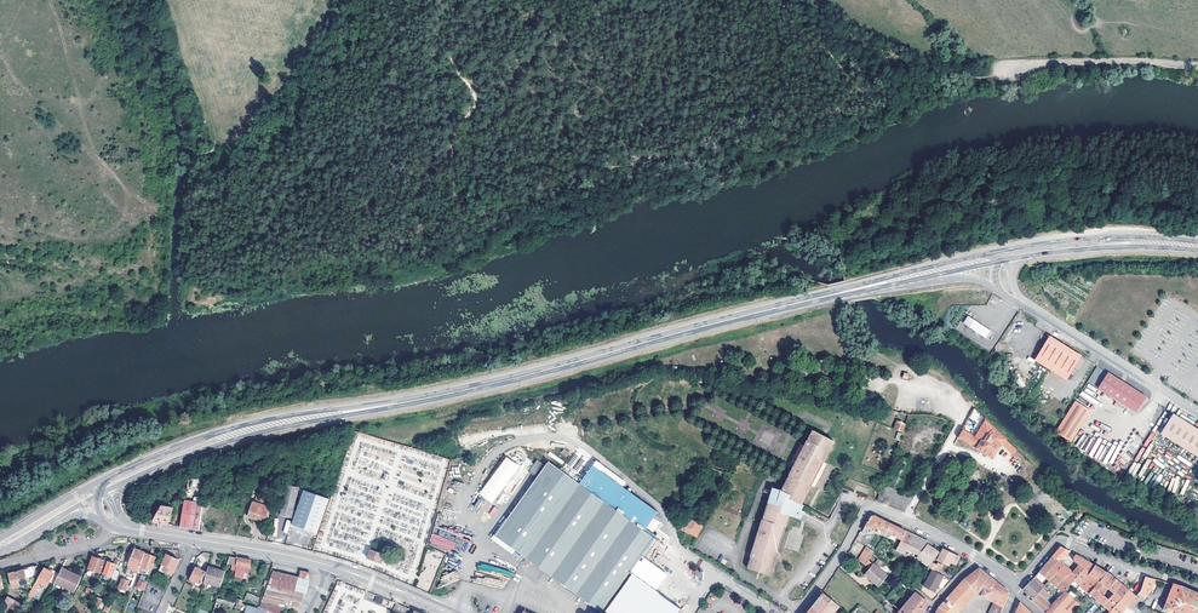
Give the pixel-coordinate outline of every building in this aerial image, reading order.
[(975,332),(980,325),(967,316),(962,324),(975,332)] [(980,325),(975,332),(979,335),(984,327),(980,325)] [(984,327),(979,335),(985,339),(990,331),(984,327)] [(1082,356),(1050,336),(1035,360),(1067,380),(1076,366),(1079,368),(1084,361),(1081,358),(1082,356)] [(1147,397),(1108,372),(1098,388),(1137,412),(1147,397)] [(1075,401),(1055,432),(1071,442),(1091,411),(1075,401)] [(968,418),(979,424),(983,415),(973,410),(968,418)] [(1172,413),(1160,432),(1197,456),(1197,429),(1172,413)] [(904,429),(904,426),(899,424),(901,418),(899,417),(896,426),(904,429)] [(963,428),(958,437),(992,458),(999,446),(1000,447),(1001,445),(1000,444),(1000,443),(1004,437),(984,417),(974,435),(963,428)] [(899,424),(904,426),(907,420),(901,418),(899,424)] [(429,512),(447,461),(357,430),(340,481),(352,478),(353,483),(356,474),(357,474),(373,480),(367,481),(369,482),(363,483),(362,486),(359,485),(361,492),(366,491),(367,494),(377,497),(371,505),(394,499),(394,495),(403,499),(405,495),(408,503),(404,504),(410,524),(421,521),(427,513),(429,512)] [(762,520),(750,558),(752,559),(749,569),(769,576),(776,554),(775,554),(783,527),(784,527),(788,516),(799,519),(803,512),(799,508),(811,486),(809,485),(822,461),(824,461),(834,441),(815,431),(808,442),(807,441),(788,476),(790,476),(782,491),(780,491),(772,488),(767,504),(769,505),(763,521),(762,520)] [(1012,454),(1017,449),(1004,437),(1000,443),(1012,454)] [(929,464),(932,465),(946,441),(942,439),(929,464)] [(467,444),(459,443),(457,451),(465,453),(467,444)] [(505,456),(479,495),(493,504),(519,465),(505,456)] [(891,482),(900,486),(910,460),(901,456),(891,482)] [(601,612),(602,612),(628,575),(655,538),(651,535),(646,532),(644,531),(591,492),(549,461),(544,469),(540,473),(507,519),(496,536),(516,551),(601,612)] [(809,485),(811,486),(824,462),(824,461),(822,461),(809,485)] [(540,473),(544,469),(535,462),(531,467),(540,473)] [(728,477),(729,474),(711,467),(710,469),(712,469),(711,470),(728,477)] [(591,492),(644,531),(657,513),(604,474),(591,492)] [(788,476),(780,491),(782,491),(790,476),(788,476)] [(299,487),(288,485),(281,515),(293,517),(299,487)] [(882,490),(878,501),(905,513),(914,498),(883,485),(882,490)] [(263,493),(281,499),(284,490),(266,486),(263,493)] [(303,491),(292,526),(319,535),(330,500),(303,491)] [(189,528),(199,529),(204,497),(197,496),(196,501),(186,500),(181,526),(189,528)] [(270,507),(270,506),(272,501),(262,497),(260,503),(254,501),(249,516),(265,522),(270,507)] [(168,524),(168,522),(173,509),(167,506),(163,504),(154,522),(164,524),(168,524)] [(228,507),(211,505),(208,523),(214,524),(215,521),(215,519),(220,520),(221,516),(226,516),(228,507)] [(678,527),(698,537),(704,527),(683,516),(681,519),(678,527)] [(885,536),(888,532),(893,525),(877,517),(875,516),(871,517),(863,531),(868,533),(870,529),(885,536)] [(513,554),(516,551),(496,536),(507,519),(505,518),(491,538),(513,554)] [(888,532),(903,540),(908,532),(901,529),(893,525),(888,532)] [(775,554),(776,554),(777,555),(785,527),(784,527),(783,527),(775,554)] [(920,538),(908,532),(903,540),(898,550),(905,554),(909,548),(918,552),(917,554),(919,555),(927,545),(927,544),(928,542),(920,538)] [(430,544),(454,550),(456,541),(433,535),(430,544)] [(929,565),(932,562),(939,553),(931,548),(927,545),(919,555),(917,557),(929,565)] [(867,547),(859,559),(866,564),(873,554),(874,552),(867,547)] [(1053,556),(1059,560),(1070,551),(1061,547),(1057,552),(1053,556)] [(369,548),(366,557),(381,563),(384,554),(369,548)] [(139,570),(140,565),(144,553),(136,549),(119,588),(126,590),(133,572),(138,574),(139,570)] [(941,550),(939,553),(941,554),(938,560),(949,565),(951,561),(956,564),(959,557),(953,554),(948,552),(942,549),(941,550)] [(140,565),(152,569),(157,557),(144,553),(140,565)] [(160,570),(165,572),(170,575),(178,560),(167,555),(160,570)] [(1078,564),(1084,569),(1090,563),(1081,558),(1076,555),(1073,558),(1074,560),(1078,564)] [(93,556),(88,568),(100,573),(105,560),(93,556)] [(228,564),(235,565),(236,558),(230,556),(228,564)] [(1060,562),(1059,560),(1053,556),(1039,572),(1049,581),(1050,581),(1064,565),(1060,562)] [(928,566),(929,565),(917,557),(916,559),(927,567),(928,566)] [(113,577),(116,570),(120,560),(116,558),(114,563),(108,561),(104,574),(113,577)] [(236,558),(235,565),(239,565),(238,572),(250,574),(252,560),(236,558)] [(878,558),(874,563),(879,567),(883,563),(878,558)] [(932,569),(938,573),(941,568),(932,562),(929,565),(928,566),(932,569)] [(1074,580),(1080,585),(1089,574),(1095,565),(1090,563),(1084,569),(1077,576),(1074,580)] [(876,582),(880,585),(887,576),(873,564),(865,575),(875,583),(876,582)] [(1073,572),(1077,576),(1084,569),(1078,564),(1077,565),(1078,567),(1076,569),(1073,572)] [(150,574),(152,569),(140,565),(139,570),(142,571),(142,570),(147,572),(147,573),(150,574)] [(1063,592),(1064,590),(1071,584),(1074,580),(1077,576),(1073,572),(1070,570),(1064,565),(1050,581),(1063,592)] [(1089,574),(1100,580),(1107,572),(1102,569),(1095,565),(1089,574)] [(17,572),(20,585),(28,583),(27,577),(38,574),(37,566),(25,569),(25,570),(23,570),(17,572)] [(69,570),(63,567),(60,573),(56,581),(75,591),(81,577),(72,573),(73,572),(69,570)] [(205,582),(221,587),(225,572),(209,567),(205,582)] [(54,585),(56,581),(60,573),(53,570),(51,572),(45,568),(30,594),(28,597),(30,598),(30,596),(33,597),(39,586),(40,582),(47,586),(49,582),(54,585)] [(196,568),(190,582),(199,586),(206,573),(196,568)] [(935,612),(957,612),(976,592),(996,602),(989,612),(1000,612),(1000,611),(1008,592),(979,568),(964,580),(939,607),(935,612)] [(937,586),(938,586),(943,575),(938,573),(932,569),(924,586),(934,591),(937,586)] [(310,580),(300,577),(274,570),(261,606),(275,612),(287,612),(289,608),(298,612),(308,593),(310,580)] [(443,586),(461,578),(457,570),(439,577),(443,586)] [(300,577),(310,580),(313,573),(302,571),(300,577)] [(1113,593),(1121,583),(1114,577),(1108,571),(1107,572),(1100,580),(1099,581),(1107,587),(1113,592),(1113,593)] [(20,586),(20,585),(17,572),(13,573),(10,573),(13,588),(20,586)] [(1089,593),(1099,581),(1100,580),(1089,574),(1080,585),(1089,593)] [(613,603),(628,612),(678,612),(681,609),(634,575),(613,603)] [(1045,586),(1047,584),(1037,575),(1035,576),(1045,586)] [(1033,599),(1038,593),(1043,588),(1045,586),(1035,576),(1030,582),(1023,590),(1033,599)] [(1157,579),(1146,576),(1140,591),(1136,596),(1127,607),(1134,612),(1141,604),(1152,588),(1154,584),(1157,579)] [(137,588),(144,591),(147,582),(140,580),(137,588)] [(376,612),(375,605),(367,601),(361,601),(365,594),(365,592),(350,584),(345,585),(339,581),(336,587),(341,586),(345,589),(339,602),(339,605),(343,607),(346,601),(349,601),(349,610),(348,612),(377,612),(376,612)] [(1107,587),(1099,581),(1089,593),(1110,611),(1128,589),(1121,583),(1113,593),(1113,592),(1108,598),(1102,593),(1107,587)] [(1193,591),(1180,585),(1174,584),(1163,609),(1169,612),(1171,609),(1181,612),(1197,612),(1197,593),(1193,591)] [(1108,598),(1113,592),(1107,587),(1102,593),(1108,598)] [(1038,593),(1045,599),(1049,594),(1043,588),(1038,593)] [(1113,612),(1122,612),(1127,607),(1136,596),(1132,593),(1128,589),(1110,611),(1113,612)] [(1051,605),(1045,611),(1047,612),(1071,612),(1079,604),(1064,590),(1063,592),(1051,605)] [(903,591),(894,602),(896,604),(905,593),(903,591)] [(246,592),(244,601),(257,605),(260,597),(246,592)] [(839,606),(822,592),(806,612),(834,612),(839,606)] [(900,611),(903,612),(922,612),(923,612),(929,603),(915,593),(900,611)] [(1045,599),(1038,593),(1033,599),(1032,600),(1045,611),(1051,605),(1045,599)] [(4,603),(11,607),(16,610),(21,603),(8,596),(4,603)] [(223,597),(218,596),(213,612),(218,612),(223,597)] [(381,605),(384,598),(377,596),(374,602),(381,605)] [(94,606),(99,608),(103,600),(98,598),(94,606)] [(0,611),(0,612),(8,612),(11,607),(4,603),(0,611)] [(394,607),(405,612),(408,608),(396,603),(394,607)] [(613,603),(605,612),(628,612),(613,603)] [(1020,603),(1015,612),(1032,612),(1020,603)] [(258,608),(249,605),(246,612),(257,612),(258,608)] [(895,612),(886,605),(884,607),(891,612),(894,612),(895,612)] [(1091,612),(1092,612),(1098,608),(1095,605),(1089,610),(1091,612)]
